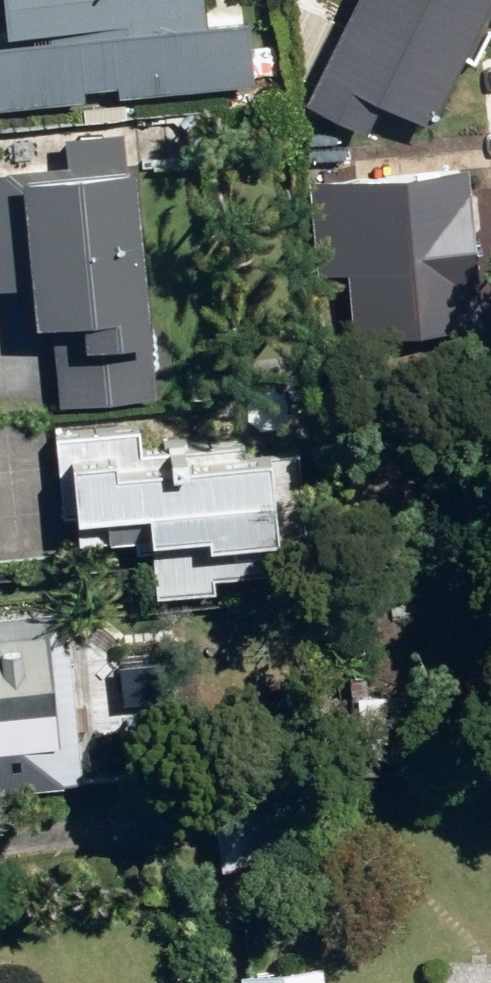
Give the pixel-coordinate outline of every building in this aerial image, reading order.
[(226,28),(265,24),(263,0),(223,0),(226,28)] [(303,61),(365,51),(358,0),(342,0),(327,2),(327,0),(295,0),(303,61)] [(402,52),(477,52),(477,0),(402,0),(402,52)] [(77,101),(75,51),(0,54),(0,106),(77,101)] [(145,394),(117,131),(55,138),(55,141),(58,164),(0,170),(0,327),(45,322),(54,403),(145,394)] [(201,525),(202,537),(302,528),(296,445),(242,450),(241,437),(137,447),(136,422),(51,429),(58,512),(140,505),(142,530),(201,525)] [(78,780),(59,602),(0,609),(0,790),(78,780)] [(347,673),(350,724),(415,721),(414,687),(366,689),(365,671),(347,673)] [(210,784),(217,864),(286,858),(297,777),(210,784)] [(321,955),(240,970),(242,982),(324,982),(321,955)]
